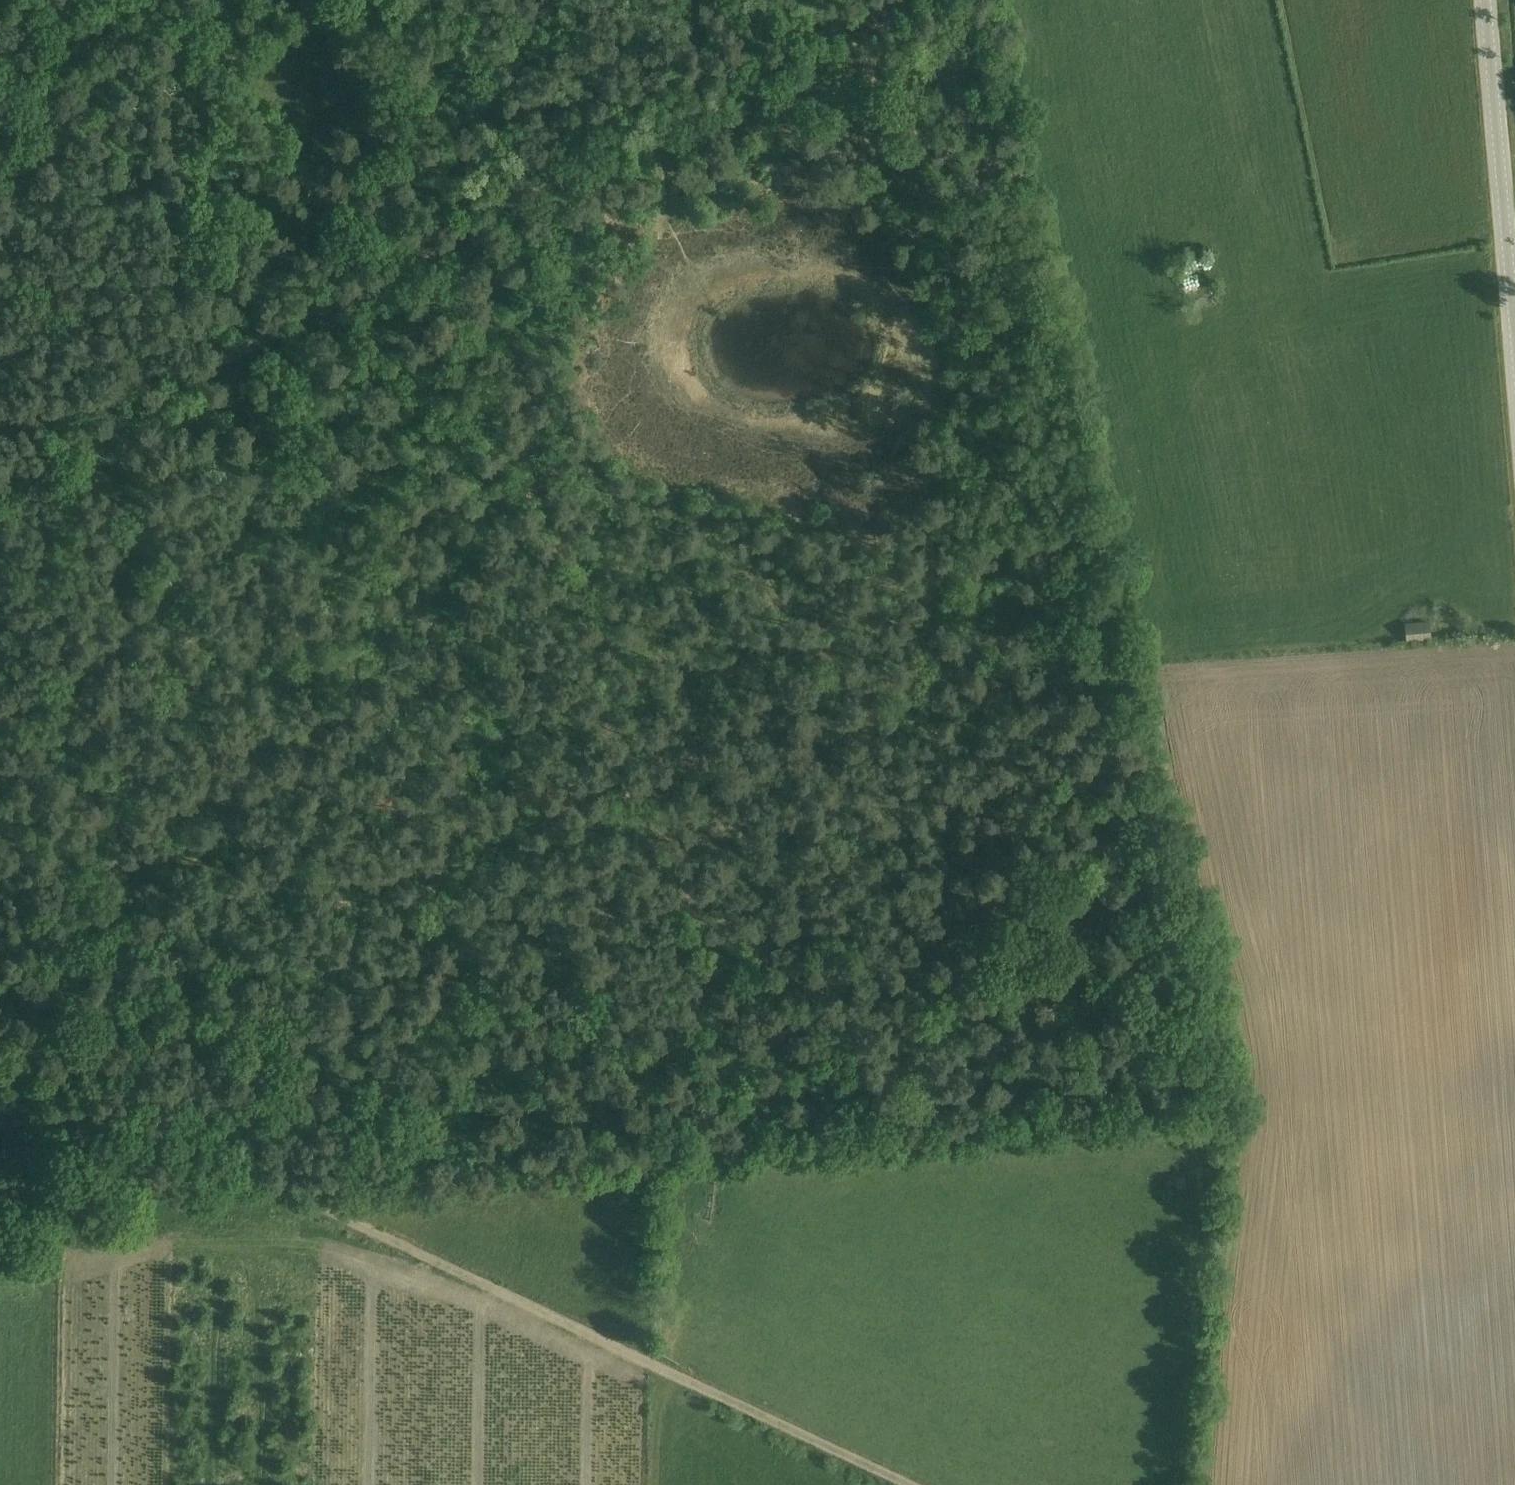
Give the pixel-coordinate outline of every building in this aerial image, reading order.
[(1430,623),(1407,625),(1408,640),(1431,638),(1430,623)]
